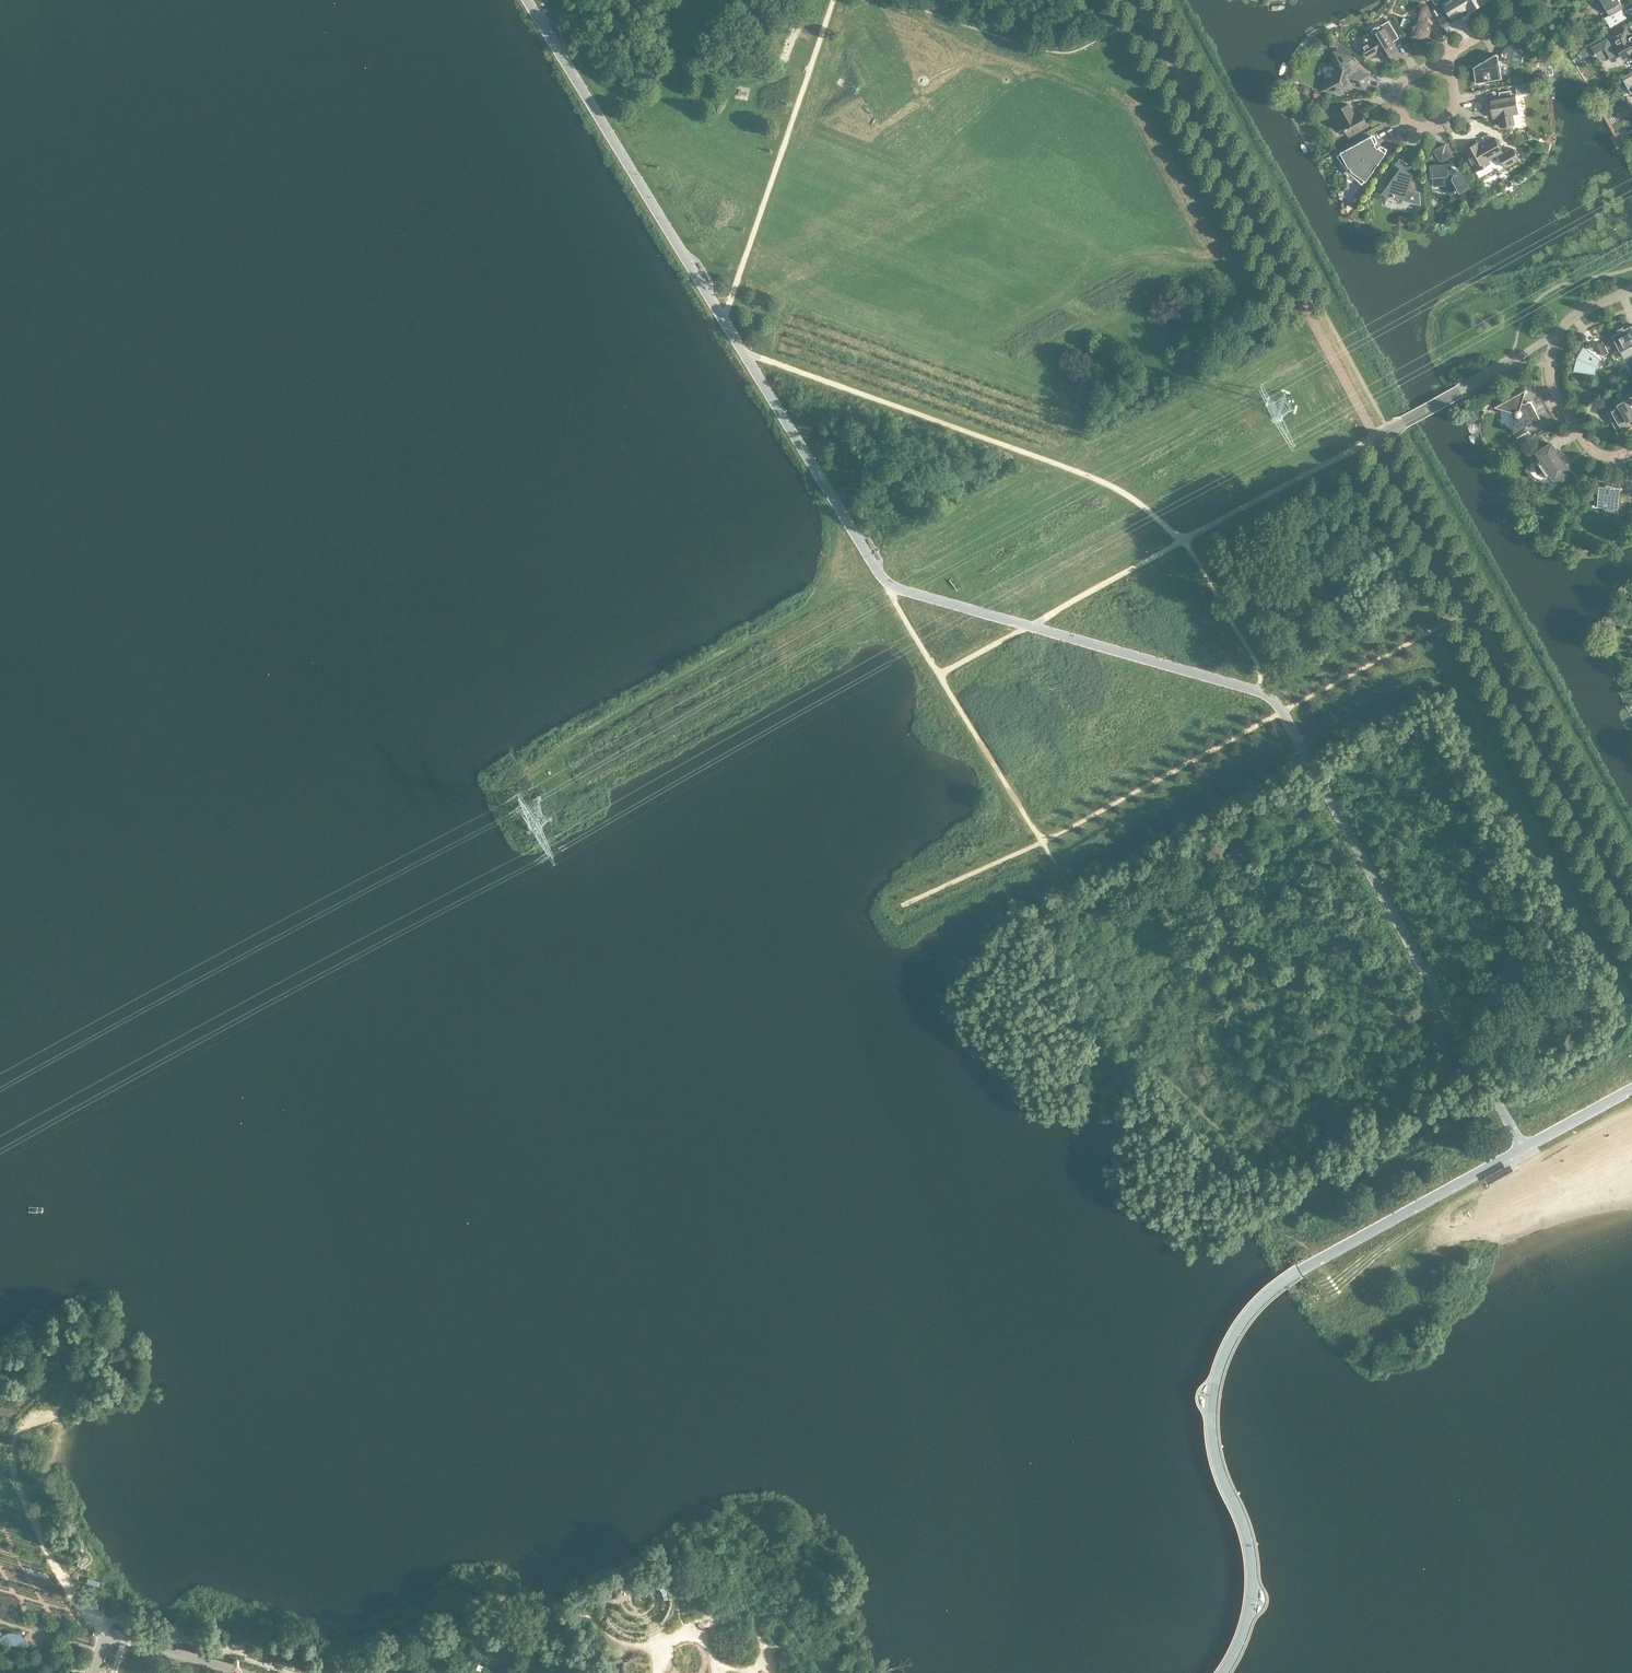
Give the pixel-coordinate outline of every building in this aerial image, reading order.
[(1453,0),(1448,0),(1444,3),(1452,17),(1460,12),(1460,11),(1466,7),(1467,10),(1484,0),(1454,0),(1453,0)] [(1598,6),(1606,8),(1609,15),(1605,17),(1610,27),(1626,18),(1621,8),(1623,7),(1619,0),(1600,0),(1598,6)] [(1421,40),(1423,43),(1431,38),(1430,35),(1431,32),(1429,22),(1427,20),(1426,19),(1426,18),(1432,14),(1430,10),(1429,7),(1427,5),(1425,4),(1422,3),(1417,6),(1416,9),(1417,14),(1416,19),(1413,20),(1410,19),(1406,28),(1409,29),(1410,33),(1417,40),(1421,40)] [(1451,20),(1442,6),(1437,9),(1440,15),(1437,17),(1441,25),(1451,20)] [(1397,35),(1389,20),(1381,25),(1378,24),(1369,29),(1373,35),(1369,37),(1371,41),(1362,46),(1368,57),(1377,51),(1382,59),(1397,50),(1391,40),(1392,38),(1397,35)] [(1532,24),(1528,27),(1536,40),(1540,37),(1535,29),(1532,24)] [(1617,46),(1613,48),(1607,38),(1591,47),(1596,56),(1607,59),(1616,54),(1616,53),(1621,50),(1625,58),(1631,55),(1631,57),(1631,34),(1631,35),(1628,34),(1625,28),(1611,36),(1615,43),(1617,46)] [(1327,81),(1325,89),(1342,93),(1344,86),(1352,88),(1353,85),(1365,88),(1369,73),(1351,69),(1352,65),(1350,65),(1352,57),(1348,57),(1352,52),(1340,42),(1337,53),(1335,53),(1333,60),(1335,65),(1336,70),(1334,75),(1331,79),(1327,81)] [(1504,49),(1502,57),(1520,64),(1526,49),(1513,44),(1504,49)] [(1588,48),(1580,52),(1583,58),(1591,54),(1588,48)] [(1473,66),(1476,82),(1502,78),(1498,54),(1495,53),(1473,66)] [(1623,80),(1631,93),(1631,75),(1623,80)] [(1523,85),(1515,86),(1517,94),(1525,93),(1523,85)] [(1490,99),(1493,116),(1500,115),(1501,126),(1513,124),(1511,113),(1517,112),(1515,95),(1512,95),(1511,90),(1503,91),(1504,97),(1490,99)] [(1355,115),(1349,104),(1336,111),(1342,122),(1341,122),(1349,135),(1368,125),(1361,111),(1355,115)] [(1377,145),(1371,135),(1340,152),(1350,169),(1366,181),(1386,152),(1377,145)] [(1478,142),(1464,149),(1475,171),(1482,167),(1483,168),(1485,167),(1484,166),(1490,163),(1487,159),(1498,153),(1505,167),(1519,159),(1512,148),(1503,153),(1494,137),(1480,145),(1478,142)] [(1452,155),(1446,144),(1434,150),(1440,161),(1442,161),(1442,165),(1432,165),(1432,175),(1434,174),(1434,185),(1445,184),(1451,194),(1460,189),(1460,190),(1468,186),(1458,167),(1459,167),(1458,167),(1457,168),(1452,166),(1453,164),(1445,165),(1444,159),(1452,155)] [(1527,146),(1523,151),(1523,154),(1527,157),(1529,156),(1533,152),(1527,146)] [(1533,152),(1529,156),(1535,162),(1541,156),(1534,150),(1533,152)] [(1382,183),(1388,187),(1384,192),(1405,198),(1404,200),(1422,205),(1420,192),(1408,188),(1412,175),(1404,169),(1408,164),(1399,158),(1382,183)] [(1612,335),(1620,349),(1631,343),(1631,326),(1631,325),(1624,329),(1623,326),(1617,329),(1619,332),(1612,335)] [(1602,341),(1596,344),(1603,356),(1609,352),(1602,341)] [(1573,370),(1595,373),(1598,365),(1602,358),(1583,344),(1576,357),(1573,370)] [(1626,367),(1619,370),(1624,378),(1630,374),(1626,367)] [(1527,402),(1527,403),(1526,403),(1522,402),(1526,389),(1512,396),(1509,396),(1509,398),(1495,406),(1512,411),(1512,413),(1512,414),(1514,417),(1515,418),(1517,419),(1513,431),(1514,432),(1515,433),(1515,432),(1526,427),(1526,426),(1527,424),(1529,425),(1539,420),(1539,419),(1540,418),(1531,403),(1531,402),(1530,402),(1530,401),(1529,401),(1528,401),(1527,402)] [(1599,408),(1605,410),(1609,398),(1602,396),(1599,408)] [(1619,406),(1613,409),(1617,416),(1611,419),(1619,433),(1631,426),(1629,424),(1631,423),(1631,396),(1618,404),(1619,406)] [(1517,437),(1520,443),(1531,437),(1528,431),(1517,437)] [(1543,461),(1541,462),(1538,464),(1537,465),(1536,467),(1536,468),(1536,469),(1537,469),(1537,470),(1538,471),(1539,472),(1540,472),(1541,472),(1542,472),(1543,472),(1545,470),(1551,479),(1558,475),(1563,482),(1573,475),(1564,462),(1567,460),(1560,450),(1557,451),(1551,443),(1538,452),(1543,461)] [(1595,506),(1604,507),(1613,508),(1613,507),(1618,508),(1620,513),(1631,509),(1631,510),(1631,491),(1627,493),(1627,495),(1620,494),(1620,487),(1621,488),(1621,487),(1606,483),(1606,484),(1607,484),(1607,485),(1599,485),(1598,499),(1597,499),(1595,506)] [(27,1641),(25,1637),(24,1636),(23,1637),(22,1635),(21,1635),(21,1634),(20,1634),(19,1634),(19,1633),(18,1633),(17,1632),(16,1632),(15,1632),(14,1632),(13,1631),(12,1631),(11,1631),(10,1631),(9,1632),(8,1632),(7,1632),(6,1632),(5,1633),(4,1633),(3,1634),(0,1631),(0,1642),(27,1646),(27,1645),(28,1644),(28,1642),(27,1641)]
